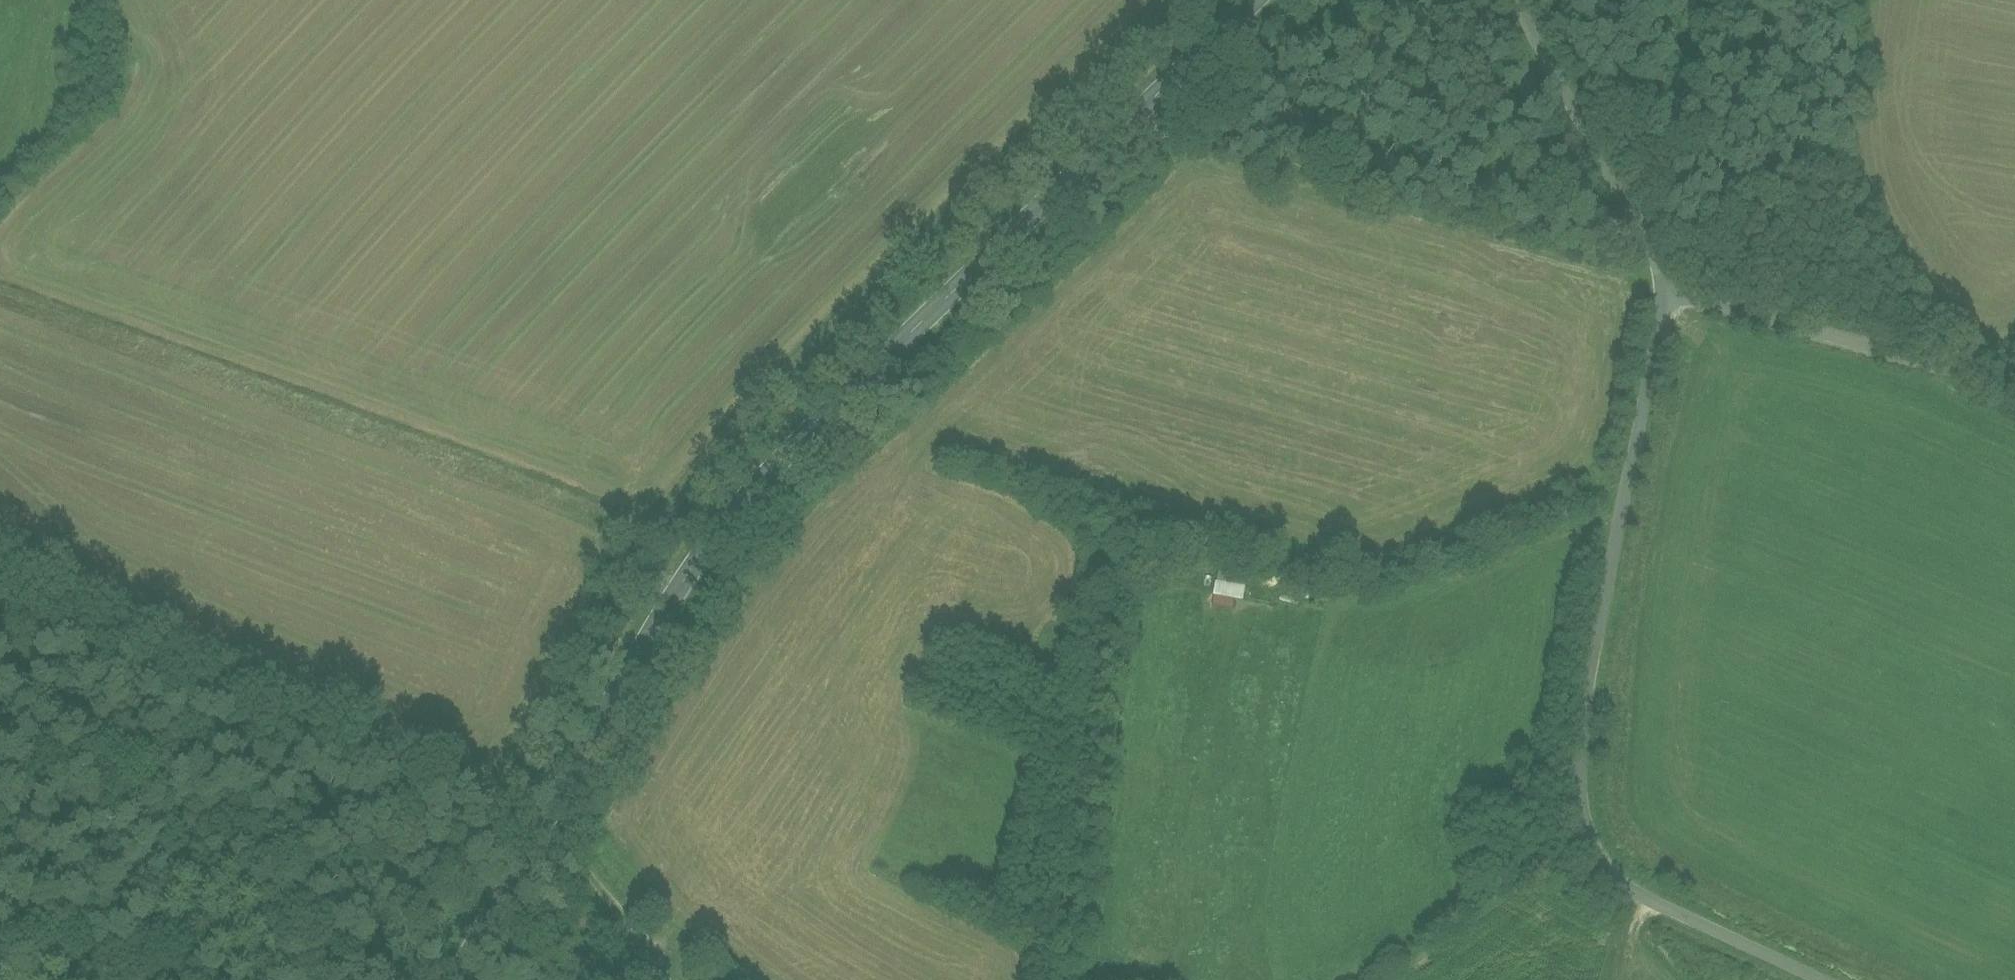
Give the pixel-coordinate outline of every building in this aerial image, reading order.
[(1241,607),(1241,598),(1251,598),(1251,582),(1220,581),(1219,607),(1241,607)]
